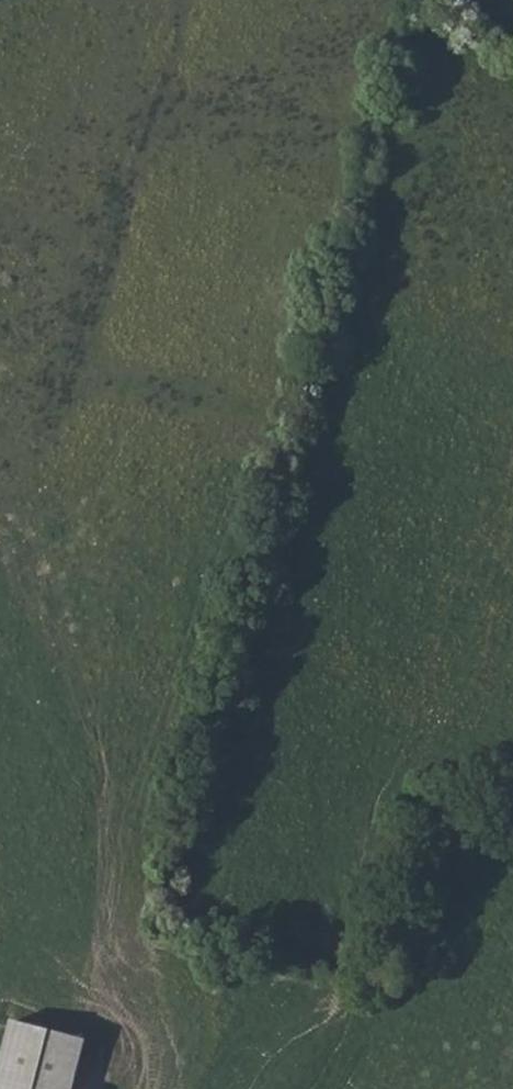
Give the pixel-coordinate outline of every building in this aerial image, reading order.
[(84,1046),(14,1025),(0,1076),(0,1088),(74,1088),(84,1046)]
